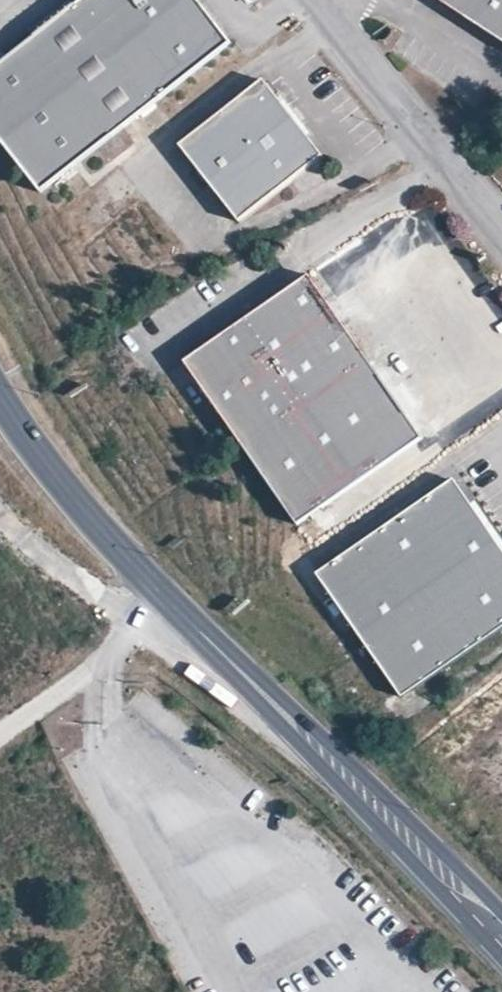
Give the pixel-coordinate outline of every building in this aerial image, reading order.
[(42,189),(108,138),(160,98),(233,41),(201,0),(78,0),(70,7),(46,25),(30,38),(11,53),(0,61),(0,135),(42,189)] [(65,0),(63,0),(41,17),(46,25),(70,7),(65,0)] [(501,40),(501,0),(441,0),(501,40)] [(5,45),(0,49),(0,61),(11,53),(5,45)] [(279,94),(266,77),(180,142),(238,218),(324,154),(307,131),(279,94)] [(307,131),(313,127),(285,89),(279,94),(307,131)] [(319,265),(310,271),(359,342),(368,336),(319,265)] [(297,517),(421,432),(359,342),(310,271),(186,357),(297,517)] [(402,704),(501,636),(501,551),(469,504),(456,486),(319,581),(402,704)] [(469,504),(501,551),(501,528),(480,496),(469,504)]
